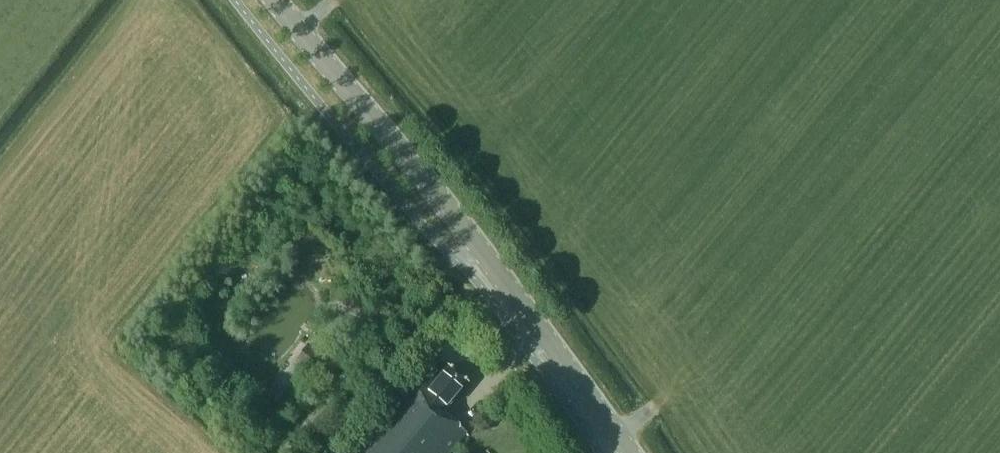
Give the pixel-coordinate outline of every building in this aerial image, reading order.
[(466,433),(443,414),(468,384),(438,360),(414,390),(410,387),(356,452),(450,452),(466,433)]
